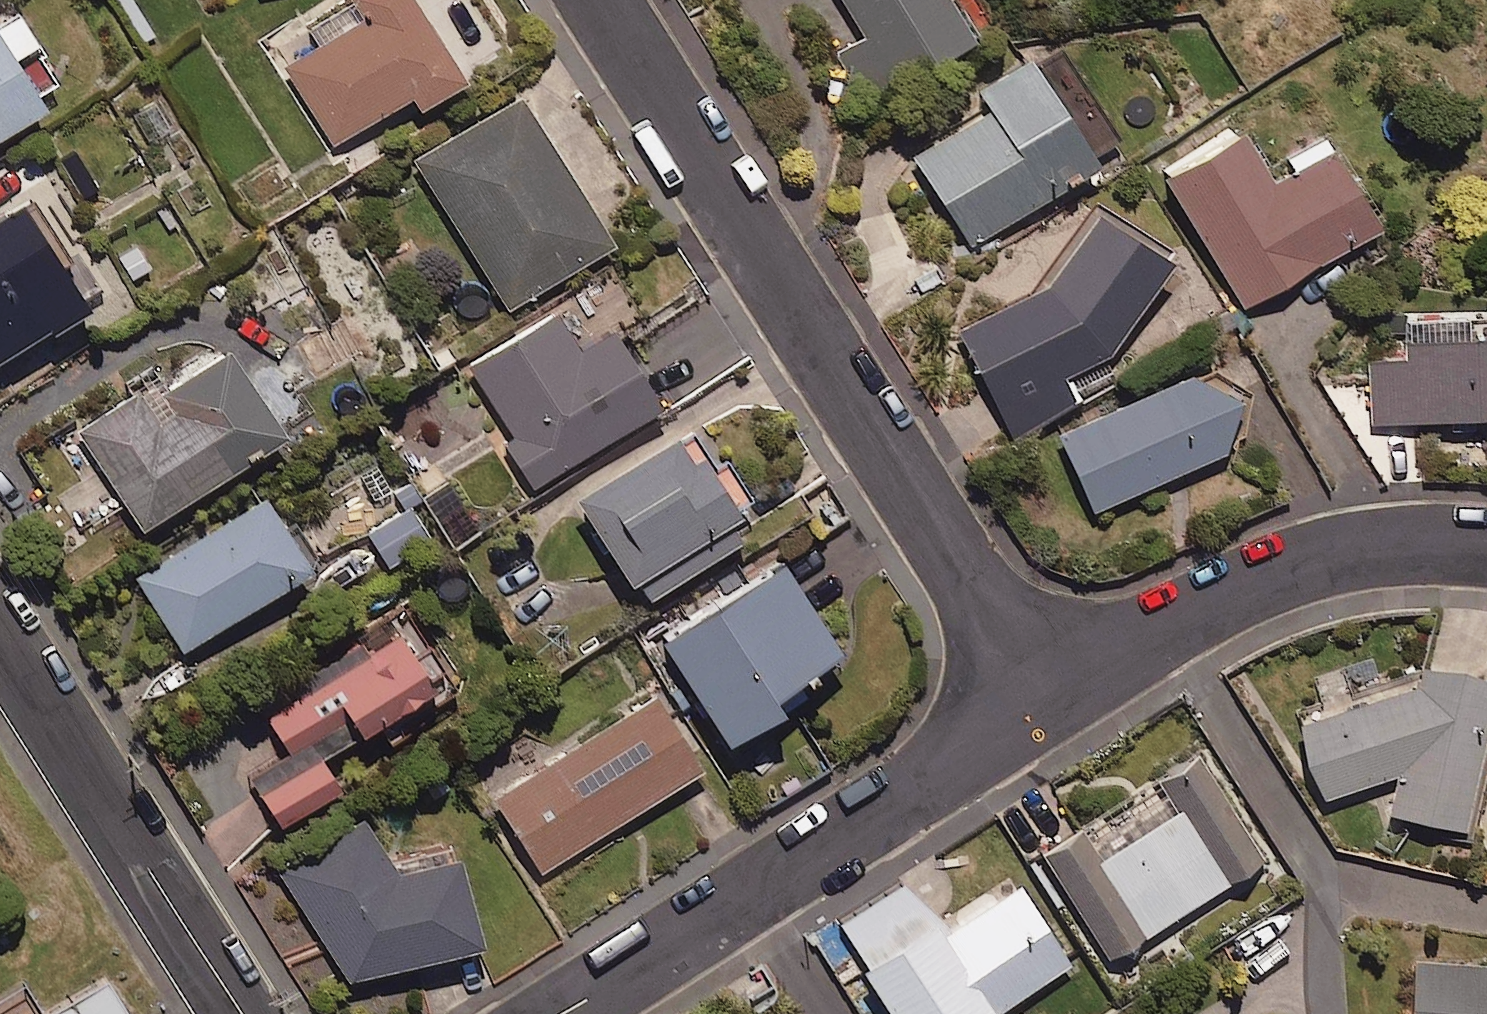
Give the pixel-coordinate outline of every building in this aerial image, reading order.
[(413,0),(330,0),(266,42),(331,140),(408,89),(415,101),(460,71),(413,0)] [(953,0),(846,0),(867,34),(843,49),(869,91),(970,28),(953,0)] [(42,98),(35,86),(54,74),(30,37),(34,35),(13,3),(0,11),(0,126),(42,98)] [(1099,153),(1025,46),(974,81),(987,100),(911,152),(972,241),(1099,153)] [(608,237),(517,92),(414,156),(506,301),(608,237)] [(1267,171),(1236,119),(1160,165),(1242,300),(1379,217),(1320,120),(1283,143),(1291,157),(1267,171)] [(0,162),(0,390),(99,332),(18,192),(26,186),(7,158),(0,162)] [(958,325),(1015,432),(1123,374),(1107,345),(1170,247),(1092,198),(1038,282),(958,325)] [(658,400),(589,288),(465,364),(534,477),(658,400)] [(1458,310),(1404,313),(1406,354),(1369,355),(1372,417),(1451,414),(1452,427),(1472,426),(1471,410),(1486,410),(1486,326),(1459,327),(1458,310)] [(280,432),(225,345),(163,384),(157,374),(76,425),(138,523),(280,432)] [(1246,435),(1211,358),(1054,429),(1089,506),(1246,435)] [(748,525),(679,420),(572,490),(641,595),(748,525)] [(311,559),(267,490),(134,575),(179,644),(311,559)] [(427,534),(408,503),(364,529),(384,561),(427,534)] [(838,642),(778,553),(657,635),(725,736),(782,698),(773,685),(838,642)] [(453,681),(412,617),(264,712),(274,727),(234,753),(278,820),(337,782),(317,751),(429,679),(437,691),(453,681)] [(1421,658),(1412,678),(1296,716),(1321,792),(1394,768),(1389,808),(1463,824),(1486,715),(1486,673),(1421,658)] [(701,763),(652,688),(491,792),(540,867),(701,763)] [(1261,856),(1198,756),(1043,853),(1106,953),(1261,856)] [(360,807),(276,863),(343,970),(479,938),(458,850),(448,853),(444,838),(389,851),(360,807)] [(907,877),(835,923),(893,1013),(989,1013),(1070,963),(1018,882),(941,930),(907,877)] [(1412,955),(1408,1013),(1486,1013),(1486,960),(1412,955)] [(103,973),(37,1013),(128,1013),(103,973)]
